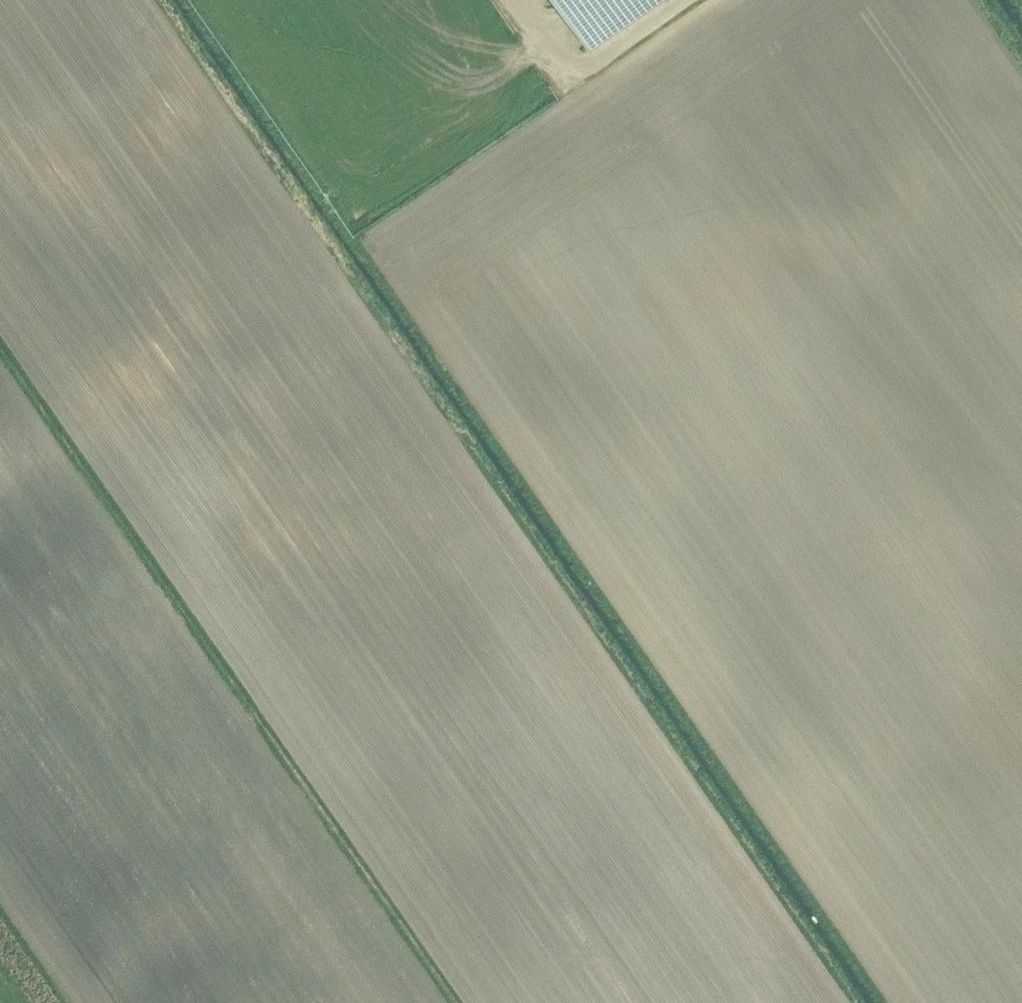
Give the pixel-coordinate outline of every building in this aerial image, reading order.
[(569,47),(645,0),(539,0),(569,47)]
